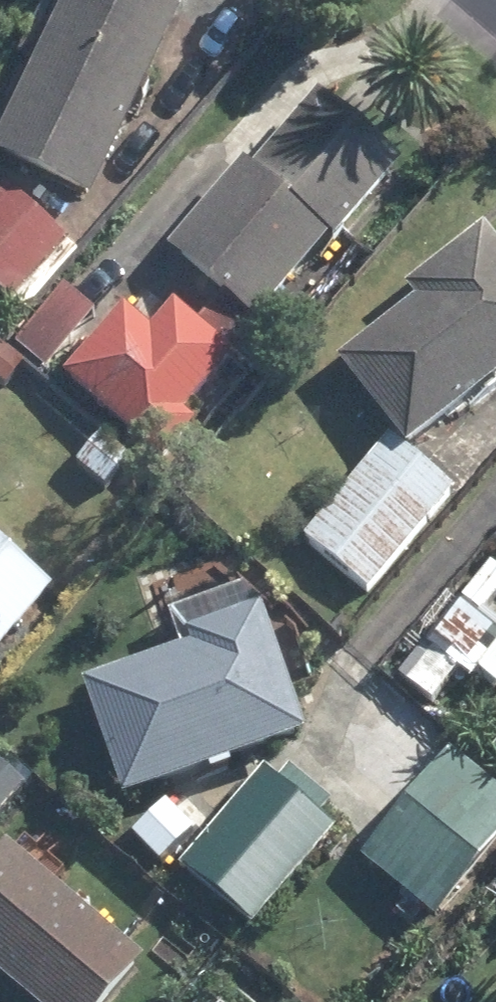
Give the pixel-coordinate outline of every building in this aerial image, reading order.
[(107,198),(200,0),(77,0),(7,150),(107,198)] [(267,314),(341,231),(349,236),(401,176),(412,163),(333,94),(268,171),(257,163),(186,248),(267,314)] [(24,300),(79,240),(18,186),(0,206),(0,277),(24,300)] [(424,448),(495,392),(495,227),(421,284),(433,300),(355,359),(424,448)] [(28,340),(55,365),(104,312),(76,287),(28,340)] [(138,306),(79,376),(175,458),(204,423),(194,414),(246,351),(188,303),(165,329),(138,306)] [(13,383),(34,359),(13,342),(0,357),(0,372),(13,383)] [(313,534),(382,590),(467,488),(397,430),(313,534)] [(88,461),(119,486),(143,457),(112,432),(88,461)] [(66,582),(0,530),(0,664),(66,582)] [(495,608),(495,606),(495,569),(476,593),(495,608)] [(100,683),(141,798),(324,734),(278,605),(205,630),(210,643),(100,683)] [(495,673),(495,671),(495,621),(488,616),(464,652),(495,673)] [(450,920),(495,864),(495,777),(465,751),(376,859),(450,920)] [(39,787),(5,755),(0,760),(0,828),(39,787)] [(197,868),(268,927),(352,826),(281,767),(197,868)] [(138,836),(165,862),(189,835),(163,810),(138,836)] [(49,1001),(130,1001),(160,967),(21,847),(0,872),(0,960),(49,1001)]
